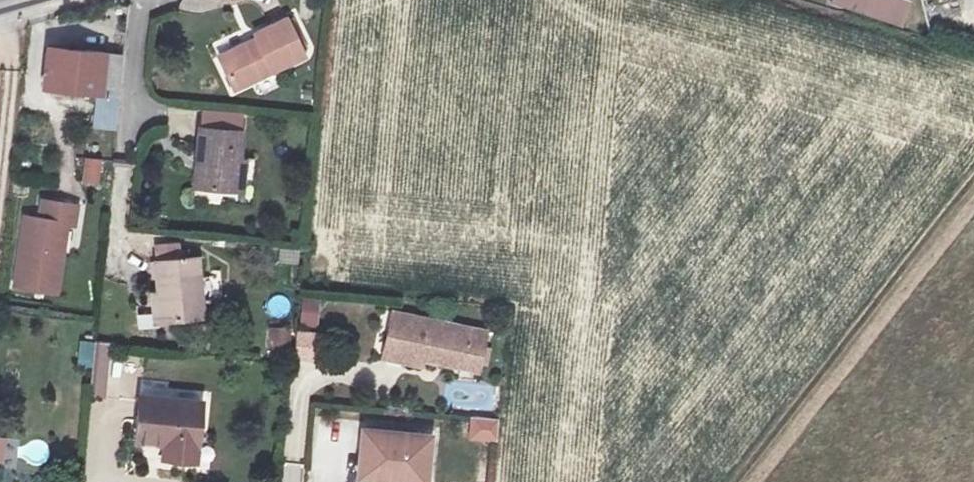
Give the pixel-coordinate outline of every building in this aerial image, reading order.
[(831,7),(904,28),(912,0),(833,0),(831,7)] [(203,61),(217,88),(291,51),(270,11),(236,29),(243,41),(203,61)] [(98,90),(102,46),(76,44),(74,56),(45,52),(42,82),(98,90)] [(231,127),(191,122),(183,185),(224,190),(231,127)] [(83,183),(102,184),(103,157),(83,157),(83,183)] [(81,202),(40,194),(34,214),(25,210),(12,283),(63,296),(69,228),(79,228),(81,202)] [(189,257),(141,262),(148,326),(196,320),(189,257)] [(386,293),(383,306),(397,308),(399,296),(386,293)] [(473,349),(480,310),(399,296),(397,308),(383,306),(380,326),(401,329),(398,342),(416,345),(417,339),(473,349)] [(320,325),(321,297),(302,297),(302,325),(320,325)] [(269,330),(275,351),(294,346),(288,325),(269,330)] [(401,329),(380,326),(378,339),(398,342),(401,329)] [(300,329),(296,344),(319,350),(322,334),(300,329)] [(80,342),(80,355),(93,355),(93,397),(109,397),(109,342),(80,342)] [(195,402),(135,394),(129,432),(155,436),(154,450),(188,455),(195,402)] [(358,407),(354,457),(396,461),(421,464),(426,414),(358,407)] [(341,415),(317,415),(318,481),(342,481),(341,415)] [(470,441),(500,439),(499,416),(469,417),(470,441)] [(5,462),(9,437),(0,436),(0,462),(5,462)]
